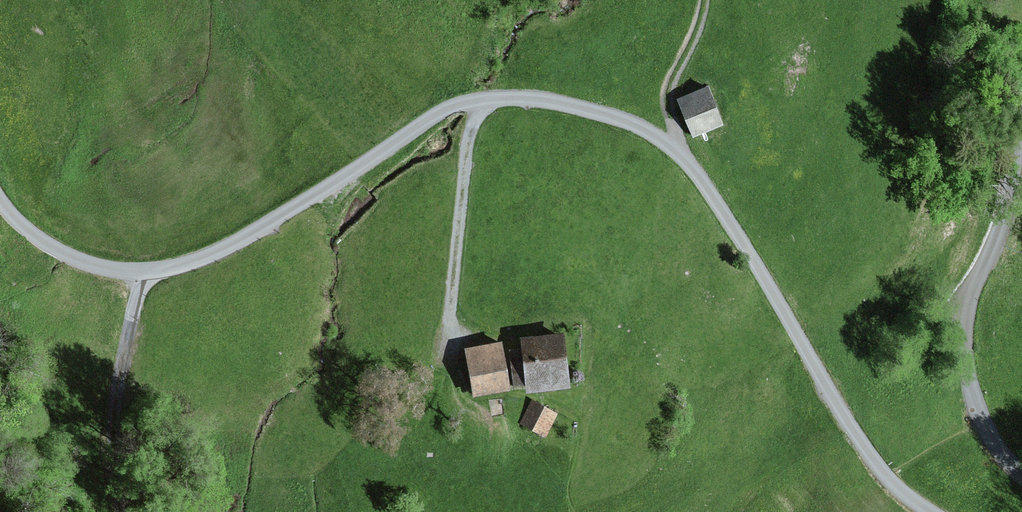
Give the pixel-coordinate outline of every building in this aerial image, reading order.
[(708,88),(677,100),(692,139),(723,127),(708,88)] [(563,334),(519,339),(520,349),(508,350),(513,389),(525,387),(526,394),(569,389),(563,334)] [(502,343),(463,349),(472,399),(510,392),(502,343)] [(560,415),(532,400),(520,425),(547,439),(560,415)]
